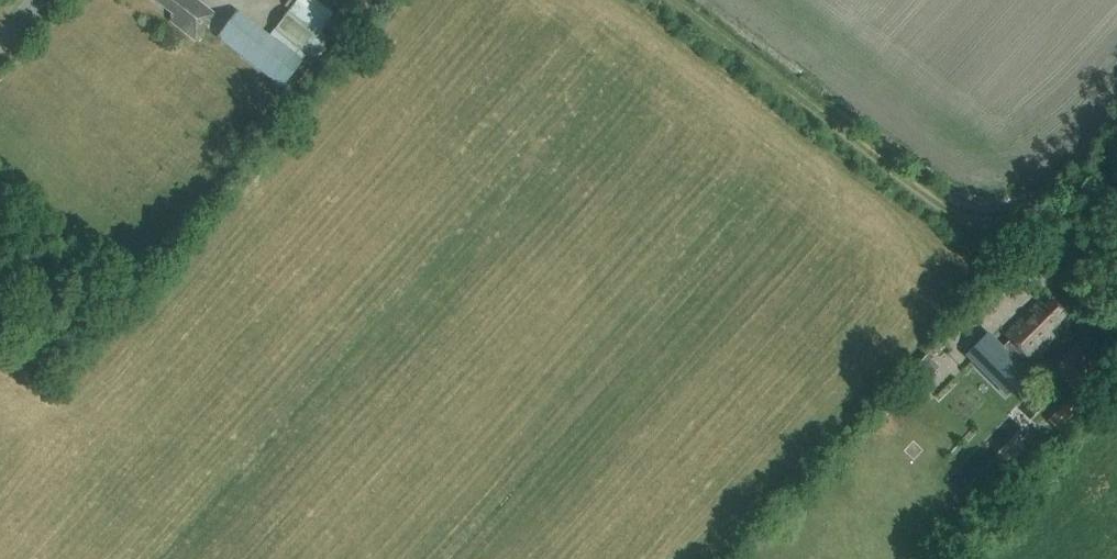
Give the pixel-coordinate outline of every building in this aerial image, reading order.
[(173,15),(169,21),(194,40),(214,14),(196,0),(154,0),(153,0),(173,15)] [(288,10),(270,36),(299,57),(318,32),(288,10)] [(302,58),(299,57),(270,36),(237,11),(218,37),(283,84),(302,58)] [(1053,336),(1048,331),(1065,314),(1051,300),(1044,307),(1039,302),(1006,335),(1030,358),(1053,336)] [(1074,350),(1058,367),(1084,393),(1100,375),(1074,350)] [(927,355),(907,377),(920,389),(941,367),(927,355)]
